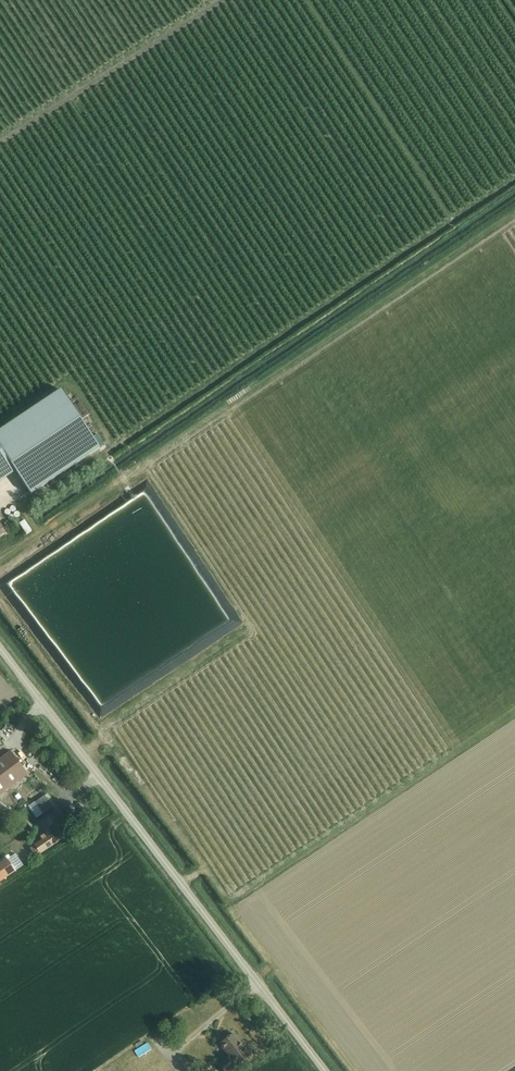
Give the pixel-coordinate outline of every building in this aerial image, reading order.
[(11,465),(31,495),(100,448),(61,390),(0,431),(0,473),(11,465)] [(130,480),(128,482),(129,483),(131,486),(134,485),(135,485),(143,479),(140,473),(136,476),(131,479),(130,480)] [(109,495),(107,496),(109,498),(111,500),(113,499),(122,493),(119,488),(116,490),(110,494),(109,495)] [(88,509),(87,510),(88,512),(90,515),(93,513),(100,508),(102,507),(98,502),(95,504),(91,507),(89,508),(88,509)] [(77,516),(63,526),(66,531),(73,526),(81,521),(77,516)] [(20,534),(26,531),(21,519),(15,522),(20,534)] [(44,539),(42,540),(44,543),(45,545),(48,544),(48,543),(57,538),(53,532),(49,535),(45,538),(44,539)] [(24,559),(35,551),(31,546),(20,554),(24,559)] [(1,568),(0,569),(2,571),(3,573),(5,573),(6,572),(15,566),(14,564),(12,560),(7,564),(3,567),(1,568)] [(28,774),(10,752),(0,759),(0,795),(11,787),(28,774)] [(45,796),(35,803),(42,814),(52,807),(45,796)] [(34,846),(30,849),(35,857),(70,833),(57,814),(41,825),(47,833),(41,837),(43,840),(34,846)] [(0,863),(0,883),(15,873),(6,859),(0,863)] [(250,1056),(233,1034),(223,1042),(232,1054),(218,1064),(224,1070),(231,1070),(250,1056)] [(130,1048),(134,1055),(148,1047),(144,1040),(130,1048)]
